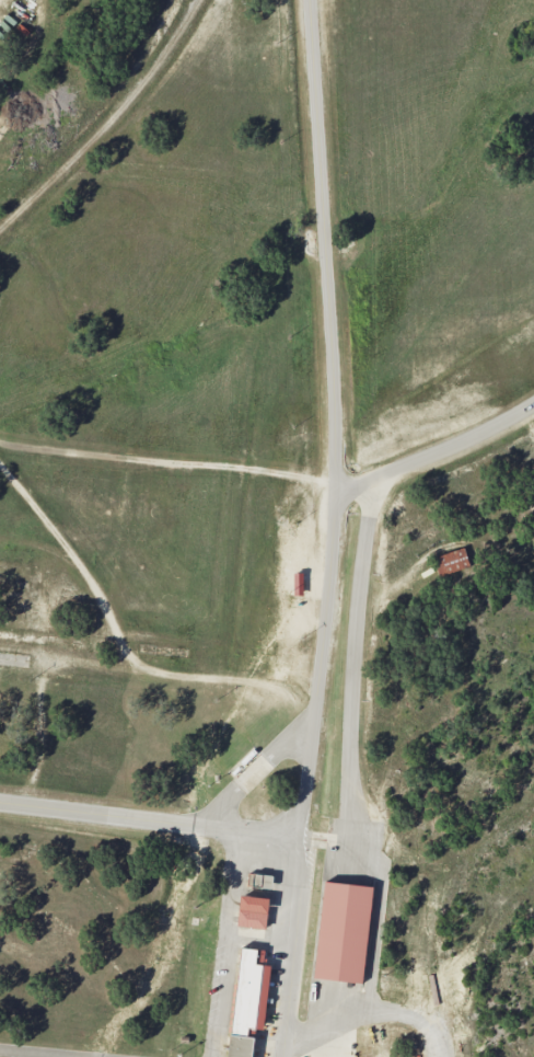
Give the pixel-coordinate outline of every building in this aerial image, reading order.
[(469,568),(465,548),(434,555),(438,574),(469,568)] [(314,979),(363,983),(373,886),(324,881),(314,979)] [(265,929),(269,899),(241,895),(236,925),(265,929)] [(254,1032),(264,1033),(270,965),(263,964),(265,950),(239,947),(229,1056),(252,1056),(254,1032)]
